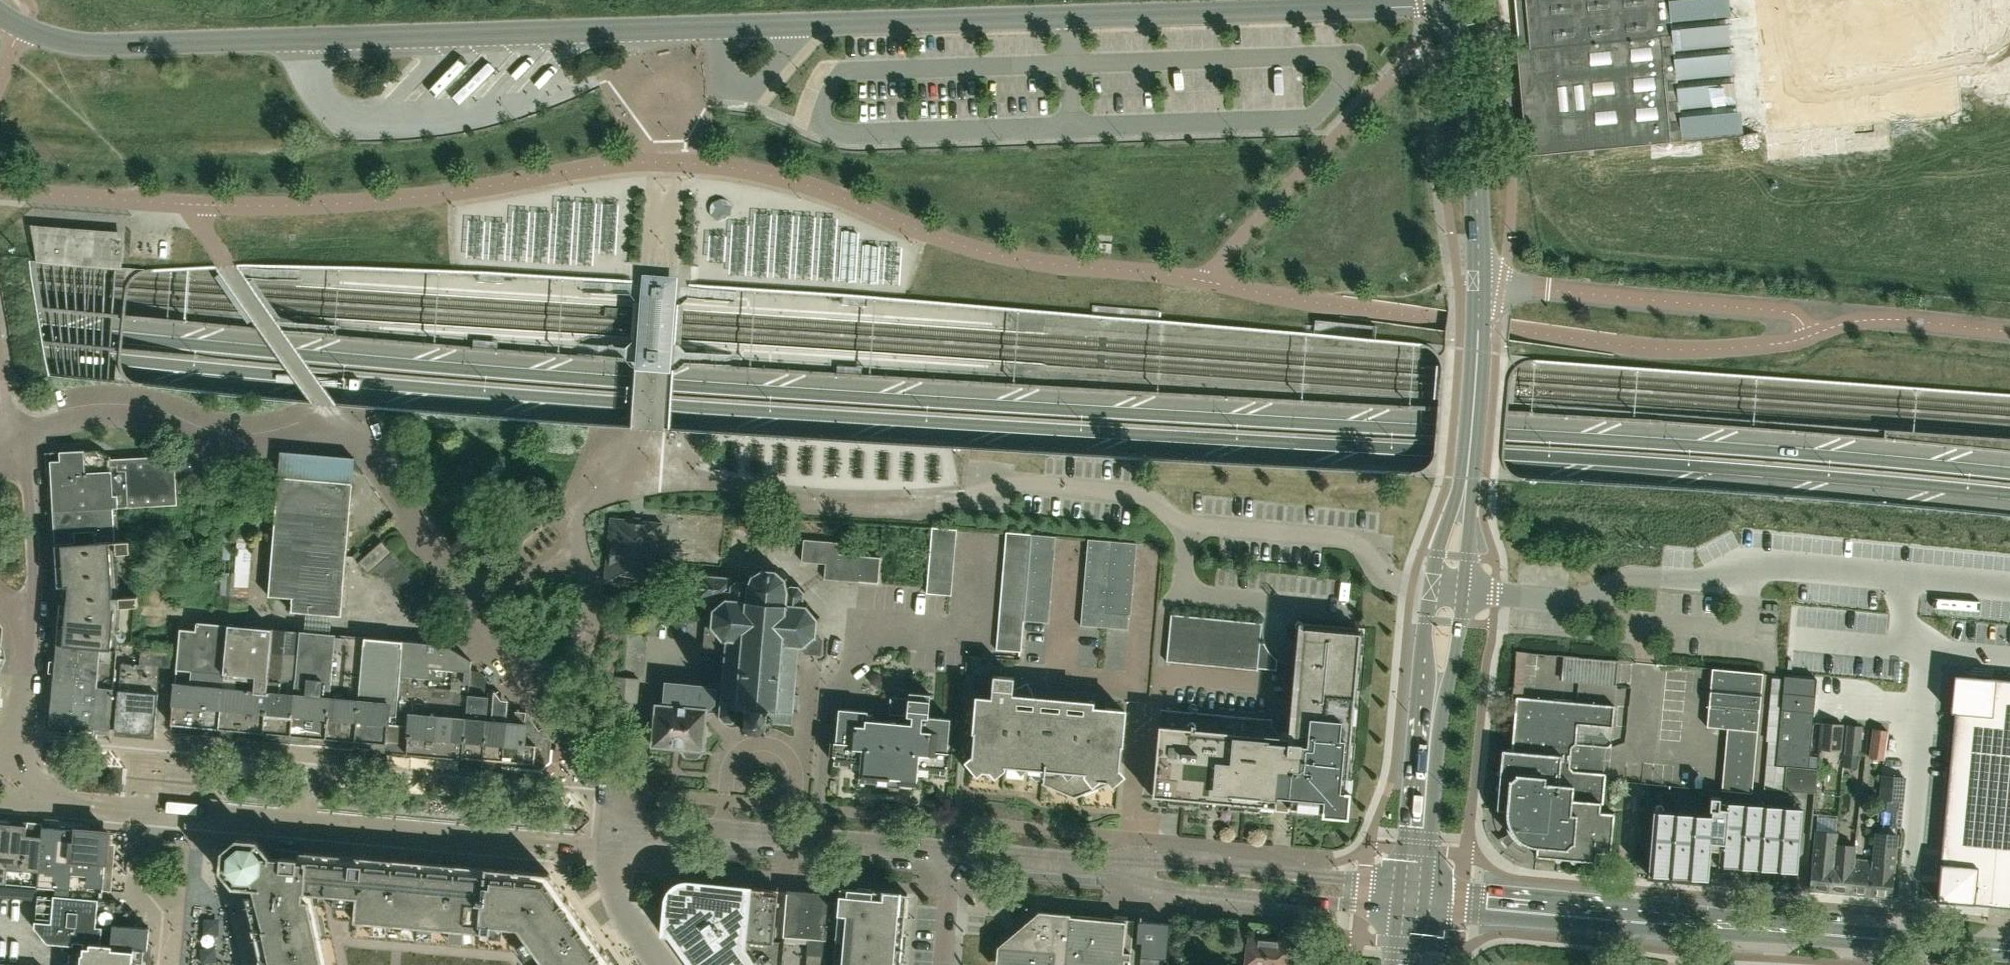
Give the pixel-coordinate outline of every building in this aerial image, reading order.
[(1673,71),(1674,71),(1678,126),(1959,104),(1951,0),(1667,0),(1673,71)] [(1651,51),(1650,30),(1629,31),(1631,52),(1651,51)] [(2009,77),(2009,41),(1988,43),(1990,78),(2009,77)] [(953,115),(949,101),(936,105),(941,119),(953,115)] [(39,260),(122,266),(124,238),(33,231),(39,260)] [(54,510),(113,508),(178,504),(175,456),(110,459),(110,458),(98,450),(83,451),(83,450),(50,452),(54,510)] [(340,615),(352,482),(354,458),(280,451),(278,476),(267,596),(291,598),(290,611),(340,615)] [(113,508),(54,510),(56,543),(115,541),(113,508)] [(248,538),(252,538),(254,514),(218,511),(214,562),(222,562),(219,608),(246,610),(251,549),(248,549),(248,538)] [(657,587),(663,522),(610,517),(604,582),(657,587)] [(931,540),(956,543),(957,529),(932,528),(931,540)] [(1030,547),(1032,534),(1006,532),(1005,545),(1030,547)] [(1030,548),(1056,550),(1057,536),(1032,534),(1030,547),(1030,548)] [(1086,553),(1111,555),(1112,541),(1087,539),(1086,553)] [(367,572),(392,550),(383,540),(358,561),(367,572)] [(878,584),(880,558),(839,555),(840,543),(804,540),(802,561),(825,564),(823,580),(878,584)] [(955,556),(956,543),(931,540),(930,554),(955,556)] [(130,541),(117,541),(118,553),(131,552),(130,541)] [(1137,543),(1112,541),(1111,555),(1136,557),(1137,543)] [(116,607),(112,542),(56,544),(58,586),(69,586),(67,603),(61,602),(57,646),(79,647),(112,650),(116,607)] [(1030,548),(1030,547),(1005,545),(1004,558),(1029,560),(1030,548)] [(1055,564),(1056,550),(1030,548),(1029,560),(1029,562),(1055,564)] [(384,573),(400,560),(393,552),(377,566),(384,573)] [(1110,570),(1111,555),(1086,553),(1085,568),(1110,570)] [(954,569),(955,556),(930,554),(929,567),(954,569)] [(1110,570),(1135,572),(1136,557),(1111,555),(1110,570)] [(1029,562),(1029,560),(1004,558),(1003,571),(1028,574),(1029,562)] [(391,582),(407,568),(400,560),(384,573),(391,582)] [(1054,579),(1055,564),(1029,562),(1028,574),(1028,577),(1054,579)] [(650,728),(650,736),(653,741),(653,745),(683,748),(682,751),(686,757),(697,758),(701,753),(701,749),(703,750),(706,716),(706,710),(720,711),(720,715),(717,715),(718,717),(720,716),(724,720),(723,723),(724,723),(725,721),(731,721),(732,724),(733,724),(732,721),(737,717),(744,721),(743,726),(740,726),(740,728),(743,728),(743,731),(745,732),(745,729),(763,730),(763,733),(765,733),(765,730),(769,731),(769,728),(766,728),(766,723),(770,724),(772,722),(791,723),(792,711),(797,712),(797,710),(798,694),(793,694),(794,689),(797,689),(797,688),(794,688),(796,667),(799,668),(799,666),(796,665),(798,645),(801,646),(802,649),(803,649),(805,654),(821,655),(822,640),(818,637),(819,636),(815,633),(817,620),(820,619),(820,617),(816,618),(807,606),(808,602),(806,602),(805,606),(802,606),(803,593),(805,591),(804,590),(802,591),(798,587),(800,585),(799,584),(797,586),(793,586),(791,583),(790,584),(791,587),(789,589),(786,580),(790,578),(788,576),(784,578),(776,572),(778,568),(776,567),(774,571),(764,570),(763,566),(761,567),(762,570),(753,575),(749,573),(747,574),(750,577),(746,585),(745,582),(747,580),(745,579),(744,581),(739,581),(738,578),(736,579),(737,581),(732,585),(731,584),(732,577),(727,577),(699,575),(697,598),(703,598),(702,608),(710,609),(714,611),(712,625),(709,626),(705,626),(703,646),(721,649),(721,647),(726,648),(725,659),(722,659),(722,660),(725,661),(723,681),(720,681),(720,682),(723,682),(723,689),(706,687),(706,685),(687,684),(664,681),(662,704),(657,704),(655,724),(650,728)] [(953,583),(954,569),(929,567),(928,581),(953,583)] [(398,590),(414,576),(407,568),(391,582),(398,590)] [(1109,584),(1110,570),(1085,568),(1084,582),(1109,584)] [(1109,584),(1133,586),(1135,572),(1110,570),(1109,584)] [(1028,577),(1028,574),(1003,571),(1001,584),(1027,587),(1028,577)] [(404,597),(420,583),(414,576),(398,590),(404,597)] [(1053,593),(1054,579),(1028,577),(1027,587),(1027,591),(1053,593)] [(951,596),(953,583),(928,581),(927,594),(951,596)] [(1107,599),(1109,584),(1084,582),(1083,597),(1107,599)] [(411,605),(427,591),(420,583),(404,597),(411,605)] [(1027,591),(1027,587),(1001,584),(1000,598),(1026,600),(1027,591)] [(1107,599),(1132,601),(1133,586),(1109,584),(1107,599)] [(417,612),(434,599),(427,591),(411,605),(417,612)] [(1052,608),(1053,593),(1027,591),(1026,600),(1025,605),(1052,608)] [(138,596),(120,597),(121,607),(139,605),(138,596)] [(1106,613),(1107,599),(1083,597),(1081,611),(1106,613)] [(1025,605),(1026,600),(1000,598),(999,611),(1025,613),(1025,605)] [(434,599),(417,612),(425,621),(441,607),(434,599)] [(1131,615),(1132,601),(1107,599),(1106,613),(1129,615),(1131,615)] [(1051,622),(1052,608),(1025,605),(1025,613),(1024,620),(1051,622)] [(1024,620),(1025,613),(999,611),(998,624),(1024,626),(1024,620)] [(1105,628),(1106,613),(1081,611),(1080,626),(1105,628)] [(1128,629),(1129,615),(1106,613),(1105,628),(1128,629)] [(1190,664),(1194,616),(1170,614),(1166,661),(1190,664)] [(1201,665),(1206,618),(1194,616),(1190,664),(1201,665)] [(1213,666),(1217,619),(1206,618),(1201,665),(1213,666)] [(1224,667),(1229,620),(1217,619),(1213,666),(1224,667)] [(1236,668),(1240,621),(1229,620),(1224,667),(1236,668)] [(218,728),(228,624),(197,621),(196,630),(180,629),(170,730),(172,731),(203,726),(218,728)] [(1246,669),(1250,622),(1240,621),(1236,668),(1246,669)] [(1259,667),(1261,643),(1260,643),(1262,623),(1250,622),(1246,669),(1257,670),(1257,667),(1259,667)] [(1287,735),(1281,797),(1289,798),(1288,808),(1322,812),(1322,816),(1347,818),(1364,629),(1298,623),(1287,735)] [(262,732),(271,628),(228,624),(218,728),(262,732)] [(1023,639),(1024,626),(998,624),(997,637),(1023,639)] [(567,642),(577,635),(572,627),(562,634),(567,642)] [(289,734),(299,630),(271,628),(262,732),(289,734)] [(324,737),(334,634),(299,630),(289,734),(324,737)] [(361,644),(362,636),(334,634),(324,737),(353,740),(357,699),(359,675),(361,644)] [(397,702),(403,640),(362,636),(361,644),(359,675),(357,699),(353,740),(383,743),(383,751),(384,751),(387,723),(395,724),(397,702)] [(1022,652),(1023,639),(997,637),(996,650),(1022,652)] [(461,758),(467,694),(484,696),(485,680),(479,671),(470,669),(471,661),(444,643),(423,641),(403,640),(397,702),(395,724),(387,723),(384,751),(461,758)] [(598,655),(600,655),(606,658),(612,642),(605,640),(603,640),(598,655)] [(1261,643),(1259,667),(1276,669),(1277,659),(1276,658),(1272,655),(1269,652),(1266,647),(1264,643),(1261,643)] [(169,667),(170,647),(141,644),(139,664),(121,663),(114,731),(154,735),(160,666),(169,667)] [(71,727),(79,647),(57,646),(52,699),(50,720),(55,725),(71,727)] [(110,730),(117,651),(112,650),(79,647),(71,727),(89,728),(94,729),(110,730)] [(1611,747),(1614,705),(1522,698),(1526,652),(1516,651),(1512,697),(1516,697),(1511,751),(1501,750),(1496,809),(1503,810),(1503,819),(1504,827),(1507,833),(1515,842),(1529,849),(1536,850),(1536,857),(1595,862),(1596,852),(1611,854),(1614,813),(1599,812),(1600,804),(1603,805),(1606,774),(1573,771),(1569,767),(1571,748),(1575,744),(1611,747)] [(1752,793),(1763,673),(1712,669),(1707,727),(1727,729),(1722,790),(1752,793)] [(1785,766),(1810,768),(1817,679),(1785,676),(1777,765),(1785,766)] [(1951,707),(1950,712),(1954,713),(1936,901),(2009,908),(2009,680),(1991,678),(1990,679),(1959,676),(1956,708),(1951,707)] [(637,704),(640,679),(619,677),(616,702),(637,704)] [(1020,709),(1034,697),(1028,683),(1009,693),(1010,680),(989,679),(988,702),(973,701),(969,754),(981,770),(990,770),(994,774),(1003,766),(1028,769),(1036,778),(1041,779),(1041,784),(1074,798),(1108,785),(1107,781),(1119,771),(1124,712),(1089,709),(1089,715),(1020,709)] [(480,760),(485,760),(485,762),(486,763),(487,764),(488,765),(490,766),(491,767),(492,767),(494,767),(495,766),(497,765),(499,764),(500,763),(501,762),(500,761),(504,722),(506,722),(507,708),(508,700),(501,700),(493,690),(488,689),(487,696),(480,760)] [(928,717),(930,695),(891,691),(889,714),(839,709),(835,763),(862,765),(860,780),(917,785),(918,771),(946,773),(951,719),(928,717)] [(487,696),(484,696),(467,694),(461,758),(461,760),(463,762),(465,764),(468,765),(471,764),(472,764),(473,763),(475,762),(477,759),(480,760),(487,696)] [(1179,778),(1185,712),(1160,710),(1152,796),(1155,796),(1158,799),(1167,800),(1167,803),(1177,804),(1179,778)] [(1212,804),(1220,715),(1185,712),(1179,778),(1177,804),(1199,806),(1199,803),(1212,804)] [(535,765),(544,758),(545,744),(525,714),(515,713),(514,718),(518,724),(525,724),(524,732),(529,737),(534,745),(532,764),(535,765)] [(1249,784),(1255,717),(1220,715),(1212,804),(1228,805),(1228,808),(1247,810),(1249,784)] [(1281,797),(1287,735),(1281,735),(1271,724),(1272,719),(1255,717),(1249,784),(1247,810),(1260,811),(1260,809),(1269,810),(1272,807),(1276,807),(1277,796),(1281,797)] [(501,762),(532,764),(534,745),(529,737),(524,732),(525,724),(518,724),(514,718),(513,723),(506,722),(504,722),(500,761),(501,762)] [(1841,751),(1843,723),(1820,721),(1817,749),(1841,751)] [(1859,755),(1861,724),(1847,724),(1845,754),(1844,754),(1843,766),(1857,768),(1859,754),(1859,755)] [(1884,760),(1888,730),(1872,728),(1868,758),(1884,760)] [(501,762),(500,777),(537,781),(538,774),(540,777),(549,769),(547,766),(544,764),(544,758),(535,765),(532,764),(501,762)] [(1783,791),(1814,793),(1817,769),(1810,768),(1785,766),(1783,791)] [(1903,801),(1906,778),(1882,775),(1879,799),(1903,801)] [(1708,879),(1709,864),(1797,872),(1802,808),(1719,801),(1720,796),(1710,796),(1709,808),(1711,809),(1710,814),(1653,810),(1648,874),(1708,879)] [(43,827),(0,823),(0,882),(36,886),(43,827)] [(37,886),(39,886),(59,888),(102,892),(107,832),(43,827),(36,886),(37,886)] [(1831,891),(1836,843),(1837,831),(1817,829),(1811,889),(1831,891)] [(1873,861),(1870,894),(1890,896),(1896,835),(1877,833),(1873,861)] [(549,872),(282,849),(281,857),(270,857),(270,855),(257,840),(238,838),(222,851),(221,865),(221,876),(229,886),(244,888),(257,964),(616,964),(549,872)] [(1850,893),(1854,859),(1855,845),(1836,843),(1831,891),(1850,893)] [(1850,893),(1870,894),(1873,861),(1854,859),(1850,893)] [(718,884),(690,881),(689,881),(684,881),(675,885),(672,887),(669,891),(666,895),(666,901),(665,901),(662,932),(669,933),(673,939),(669,942),(678,954),(682,951),(686,957),(686,958),(691,964),(776,964),(718,884)] [(36,886),(0,882),(0,896),(38,899),(39,886),(37,886),(36,886)] [(783,939),(779,942),(773,941),(778,889),(718,884),(776,964),(781,964),(783,939)] [(150,927),(132,926),(132,921),(115,900),(58,895),(59,888),(39,886),(38,899),(35,927),(48,942),(54,945),(64,945),(63,954),(71,954),(70,964),(147,964),(150,927)] [(903,942),(905,916),(907,893),(840,887),(833,964),(901,964),(903,942)] [(828,925),(833,926),(836,900),(828,899),(829,894),(788,890),(783,938),(783,939),(781,964),(824,964),(828,925)] [(1124,958),(1131,958),(1133,939),(1135,920),(1041,912),(1025,926),(998,947),(996,964),(1124,964),(1124,958)] [(1131,964),(1167,964),(1171,922),(1152,921),(1140,920),(1138,940),(1133,939),(1131,958),(1131,964)] [(1269,939),(1248,937),(1246,964),(1267,964),(1269,939)] [(1290,941),(1269,939),(1267,964),(1288,964),(1290,941)]
